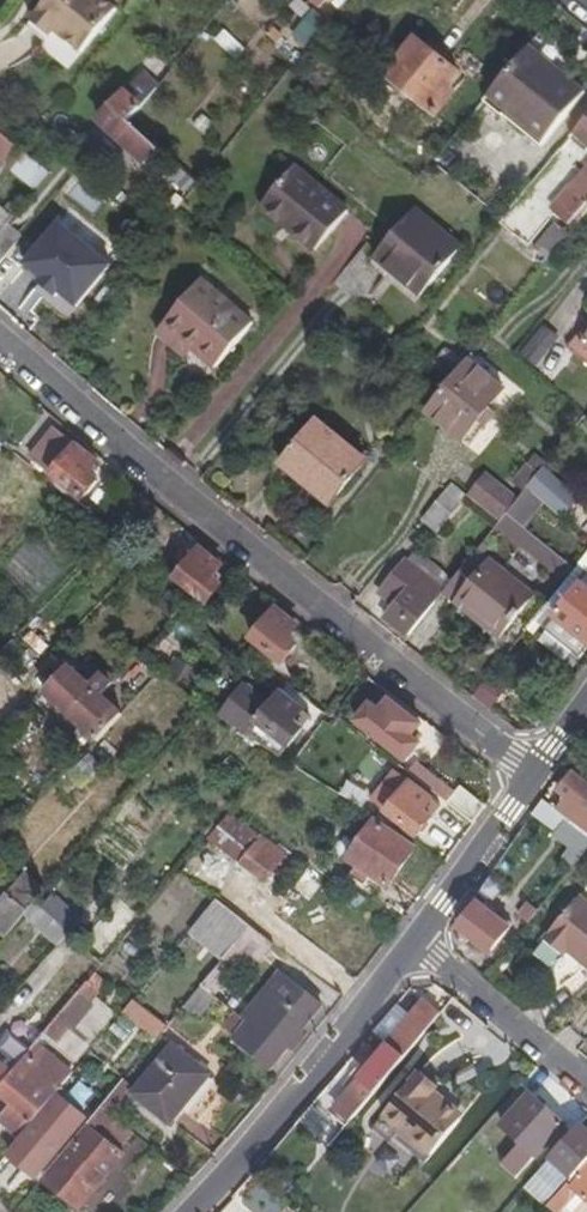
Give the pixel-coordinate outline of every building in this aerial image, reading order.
[(116,14),(98,0),(51,0),(30,26),(50,42),(55,36),(81,58),(116,14)] [(309,46),(331,20),(318,7),(296,34),(309,46)] [(236,57),(261,27),(240,10),(215,40),(236,57)] [(282,41),(288,34),(277,25),(270,31),(282,41)] [(454,92),(447,86),(460,72),(416,37),(384,75),(435,116),(454,92)] [(540,151),(583,96),(527,51),(483,105),(540,151)] [(162,148),(129,119),(155,88),(139,75),(99,121),(147,165),(162,148)] [(216,121),(206,112),(197,123),(207,132),(216,121)] [(572,138),(586,148),(586,119),(572,138)] [(6,165),(20,146),(0,130),(0,160),(6,165)] [(50,175),(22,153),(9,168),(7,170),(36,193),(50,175)] [(7,170),(9,168),(0,161),(0,179),(7,170)] [(314,258),(348,215),(293,169),(257,213),(314,258)] [(586,214),(586,171),(566,197),(554,212),(552,214),(574,230),(586,214)] [(547,205),(554,212),(566,197),(558,191),(547,205)] [(422,303),(463,251),(414,210),(372,261),(422,303)] [(548,263),(569,236),(557,226),(535,253),(548,263)] [(114,268),(64,227),(30,268),(47,282),(43,286),(59,299),(62,295),(79,309),(114,268)] [(29,251),(5,231),(0,238),(0,271),(8,277),(29,251)] [(217,374),(254,327),(200,285),(156,340),(177,356),(184,348),(194,356),(217,374)] [(536,368),(558,340),(544,329),(522,356),(536,368)] [(187,364),(194,356),(184,348),(177,356),(187,364)] [(449,378),(463,360),(449,350),(435,366),(449,378)] [(488,426),(497,414),(490,409),(506,390),(475,366),(480,360),(474,355),(451,383),(426,414),(464,443),(481,421),(488,426)] [(334,505),(371,459),(319,418),(283,463),(334,505)] [(100,462),(59,427),(34,459),(84,500),(99,481),(90,473),(100,462)] [(541,472),(549,461),(537,452),(529,463),(541,472)] [(529,487),(541,472),(529,463),(517,479),(529,487)] [(577,501),(541,472),(529,487),(547,503),(565,517),(577,501)] [(519,500),(488,476),(472,497),(503,520),(519,500)] [(439,534),(467,498),(451,486),(422,521),(439,534)] [(527,527),(547,503),(529,487),(519,500),(503,520),(573,573),(577,567),(527,527)] [(573,573),(503,520),(498,526),(566,581),(573,573)] [(445,594),(455,602),(485,563),(490,556),(487,554),(492,547),(486,542),(459,576),(448,590),(445,594)] [(459,576),(419,547),(409,560),(448,590),(459,576)] [(214,580),(223,568),(200,551),(177,580),(210,606),(223,587),(214,580)] [(577,567),(573,573),(566,581),(547,606),(557,615),(555,619),(557,620),(586,644),(586,554),(577,567)] [(445,594),(448,590),(409,560),(384,593),(398,604),(386,619),(411,637),(445,594)] [(501,639),(532,601),(485,563),(455,602),(454,604),(501,639)] [(174,613),(185,600),(176,592),(165,605),(174,613)] [(557,615),(547,606),(527,631),(541,642),(557,620),(555,619),(557,615)] [(287,641),(298,628),(275,611),(252,641),(283,666),(297,649),(287,641)] [(179,654),(168,673),(180,681),(191,662),(179,654)] [(122,714),(103,697),(112,686),(98,675),(90,685),(70,668),(45,696),(96,742),(122,714)] [(307,707),(284,691),(275,704),(250,685),(228,715),(252,733),(262,720),(291,745),(306,725),(297,719),(307,707)] [(412,738),(421,726),(401,709),(376,739),(408,763),(413,757),(422,746),(412,738)] [(291,745),(262,720),(252,733),(282,756),(291,745)] [(109,759),(120,748),(109,738),(99,748),(109,759)] [(568,772),(571,774),(586,786),(586,747),(568,772)] [(85,787),(107,765),(92,750),(62,781),(72,790),(81,781),(85,785),(84,786),(85,787)] [(403,769),(447,802),(459,787),(460,786),(452,780),(449,785),(413,757),(408,763),(403,769)] [(414,844),(440,809),(411,786),(395,773),(372,801),(382,810),(375,819),(414,844)] [(571,774),(558,791),(586,814),(586,786),(571,774)] [(486,807),(459,787),(447,802),(475,824),(486,807)] [(557,837),(569,821),(542,801),(530,817),(557,837)] [(241,865),(261,837),(231,815),(209,841),(241,865)] [(569,821),(557,837),(555,840),(582,860),(586,853),(586,835),(582,831),(569,821)] [(414,854),(373,824),(347,861),(388,889),(414,854)] [(241,865),(268,884),(288,856),(261,837),(241,865)] [(7,893),(29,911),(35,905),(47,890),(29,871),(7,893)] [(30,911),(29,911),(7,893),(0,901),(0,931),(8,938),(25,916),(30,911)] [(488,953),(509,928),(478,903),(478,900),(472,896),(457,916),(461,920),(455,927),(488,953)] [(577,899),(541,943),(563,960),(566,955),(586,971),(586,906),(577,899)] [(249,930),(216,902),(182,944),(183,945),(178,950),(198,966),(202,961),(214,972),(224,960),(249,930)] [(70,934),(35,905),(30,911),(25,916),(60,946),(70,934)] [(513,918),(526,929),(536,917),(523,906),(513,918)] [(274,946),(251,928),(249,930),(224,960),(237,971),(240,973),(244,968),(250,973),(274,946)] [(214,972),(202,986),(216,997),(225,986),(237,971),(224,960),(214,972)] [(47,1035),(82,993),(59,974),(1,1044),(24,1063),(28,1058),(47,1035)] [(82,993),(47,1035),(59,1044),(71,1029),(74,1032),(95,1007),(92,1005),(108,985),(98,974),(82,993)] [(272,1070),(322,1009),(282,976),(253,1009),(244,1020),(252,1027),(239,1042),(272,1070)] [(216,997),(202,986),(185,1007),(201,1018),(217,998),(216,997)] [(217,998),(236,1014),(244,1020),(253,1009),(225,986),(216,997),(217,998)] [(168,1028),(134,1001),(125,1012),(159,1039),(168,1028)] [(347,1123),(438,1018),(422,1004),(332,1111),(347,1123)] [(233,1034),(244,1020),(236,1014),(225,1027),(233,1034)] [(133,1095),(171,1126),(212,1076),(174,1044),(133,1095)] [(18,1060),(0,1045),(0,1082),(18,1060)] [(357,1070),(370,1056),(360,1047),(349,1061),(357,1070)] [(64,1087),(28,1058),(24,1063),(0,1092),(0,1123),(20,1139),(57,1095),(64,1087)] [(455,1119),(455,1113),(446,1105),(443,1109),(429,1098),(432,1094),(436,1089),(418,1075),(380,1118),(427,1157),(458,1123),(455,1119)] [(446,1105),(432,1094),(429,1098),(443,1109),(446,1105)] [(37,1179),(86,1119),(57,1095),(20,1139),(22,1141),(10,1156),(37,1179)] [(534,1159),(562,1126),(527,1098),(499,1131),(534,1159)] [(79,1211),(123,1157),(101,1139),(117,1120),(103,1109),(87,1128),(90,1130),(46,1184),(79,1211)] [(427,1157),(380,1118),(370,1130),(389,1146),(393,1141),(421,1165),(427,1157)] [(586,1163),(586,1137),(578,1129),(548,1163),(570,1182),(586,1163)] [(570,1182),(545,1209),(548,1211),(558,1211),(573,1195),(586,1207),(586,1163),(570,1182)]
